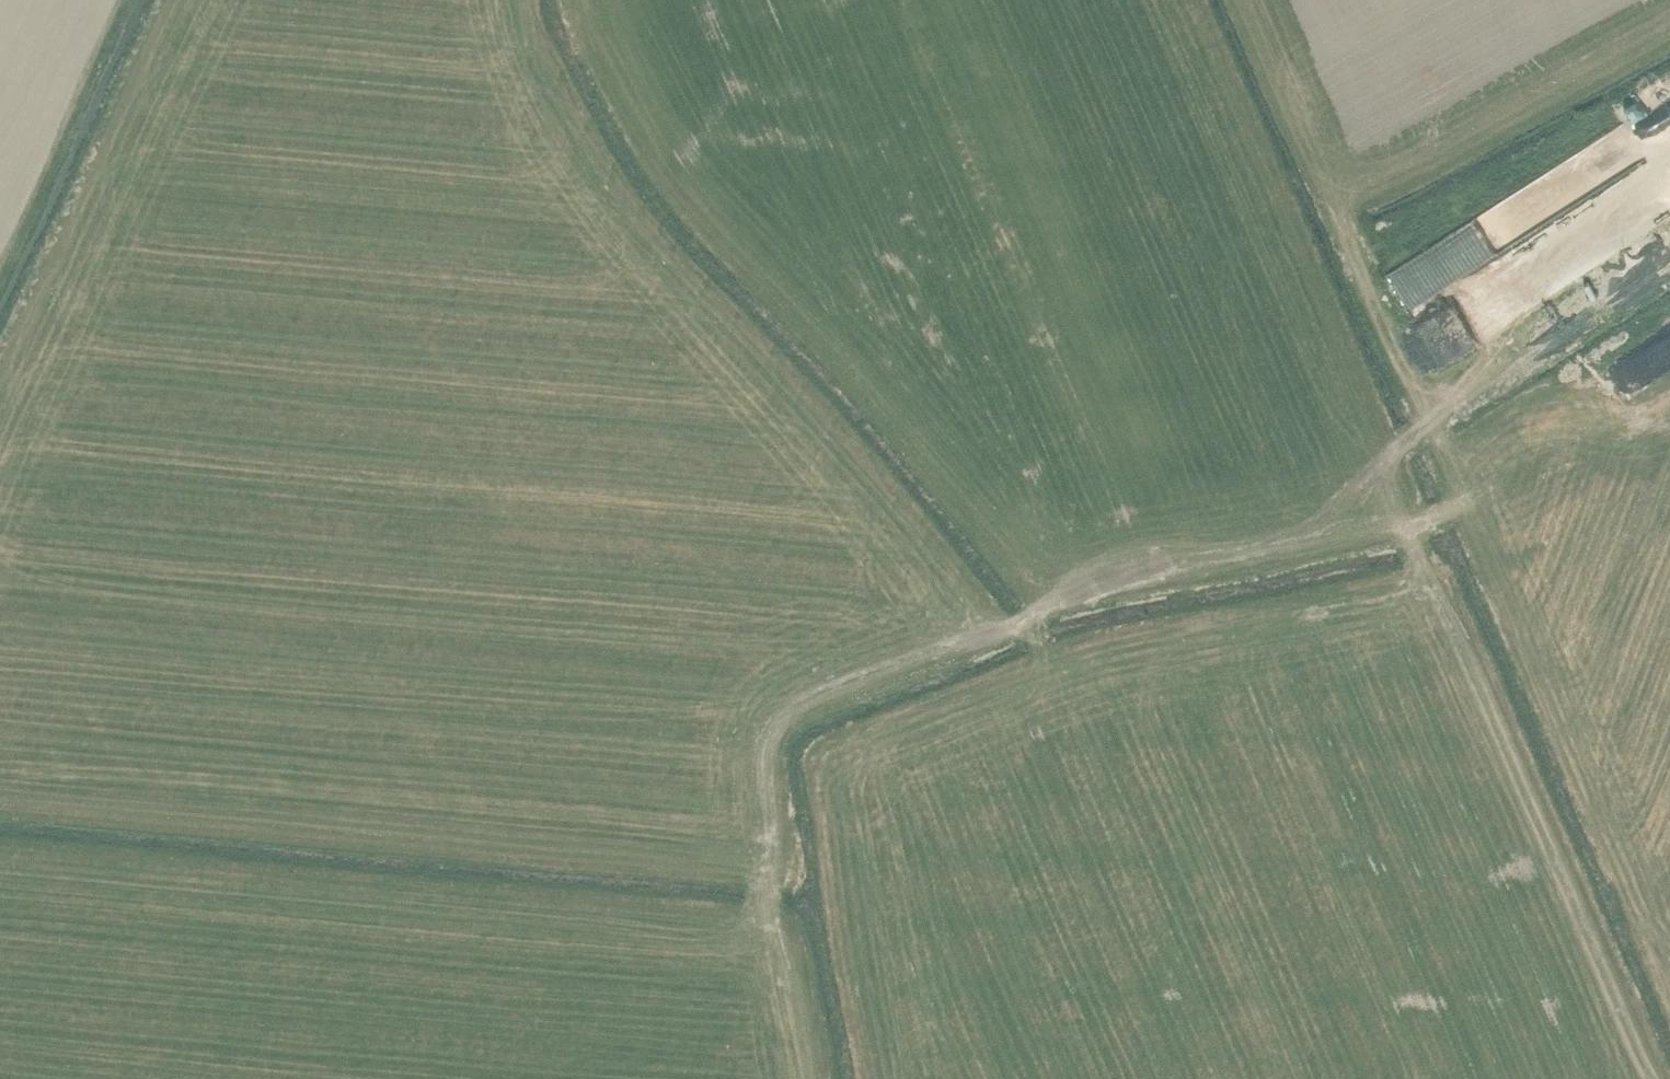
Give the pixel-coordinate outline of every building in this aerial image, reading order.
[(1654,72),(1669,109),(1669,66),(1654,72)] [(1402,243),(1363,266),(1386,305),(1425,282),(1402,243)]
